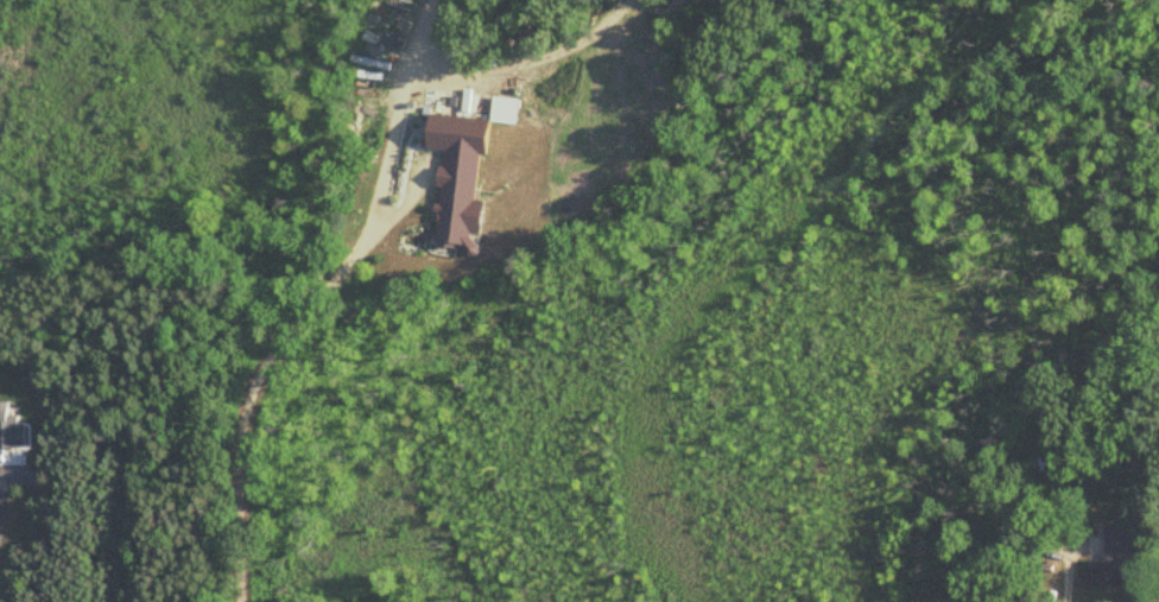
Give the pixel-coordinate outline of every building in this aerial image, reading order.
[(411,114),(436,119),(439,105),(413,100),(411,114)] [(486,135),(442,126),(437,153),(450,156),(434,240),(464,246),(486,135)] [(1106,554),(1129,554),(1129,528),(1106,528),(1106,554)]
